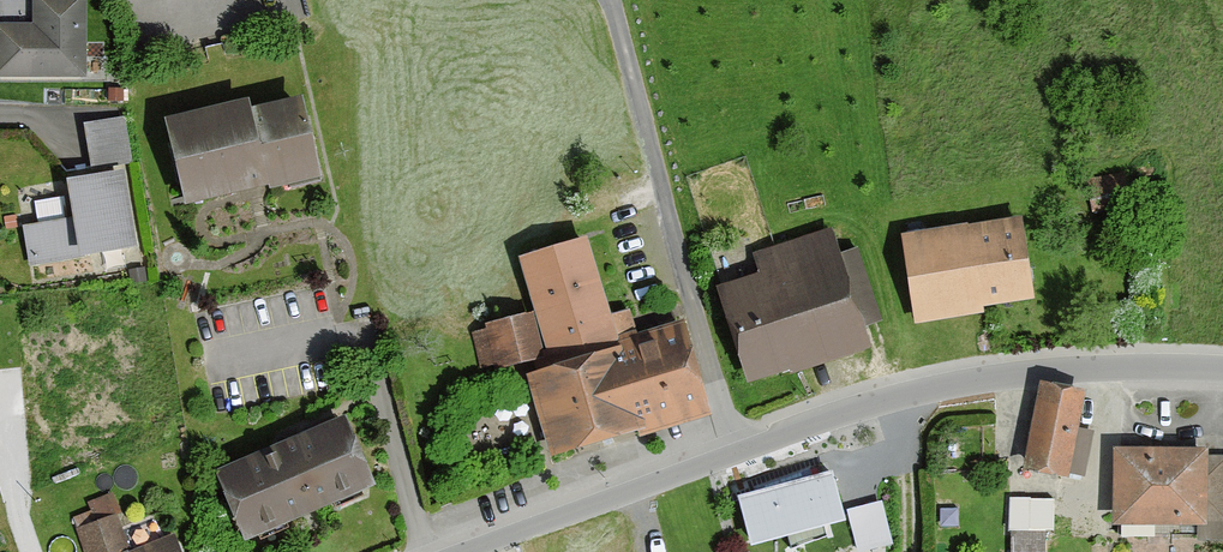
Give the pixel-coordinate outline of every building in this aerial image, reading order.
[(33,25),(0,25),(0,80),(83,82),(85,0),(33,0),(33,25)] [(259,108),(174,125),(192,214),(327,187),(310,106),(261,116),(259,108)] [(131,166),(125,122),(82,128),(89,173),(131,166)] [(1124,176),(1089,182),(1093,209),(1128,203),(1124,176)] [(135,252),(124,177),(70,186),(75,223),(22,231),(28,269),(135,252)] [(1028,225),(908,245),(923,331),(1043,311),(1028,225)] [(761,282),(719,295),(749,391),(877,352),(840,234),(755,261),(761,282)] [(592,247),(522,266),(537,321),(482,336),(497,387),(534,377),(559,463),(679,430),(713,420),(689,331),(621,350),(592,247)] [(1092,395),(1045,385),(1027,471),(1074,480),(1092,395)] [(353,422),(221,477),(251,548),(383,493),(353,422)] [(1219,452),(1118,453),(1119,537),(1221,536),(1219,452)] [(743,502),(755,551),(762,551),(851,529),(857,551),(879,551),(894,548),(884,506),(848,515),(839,478),(743,502)] [(1057,504),(1010,503),(1009,537),(1056,537),(1057,504)] [(955,510),(939,510),(940,530),(956,530),(955,510)] [(117,521),(76,535),(82,551),(128,551),(117,521)] [(179,541),(148,551),(183,551),(179,541)] [(1013,541),(1012,551),(1047,551),(1047,543),(1013,541)]
